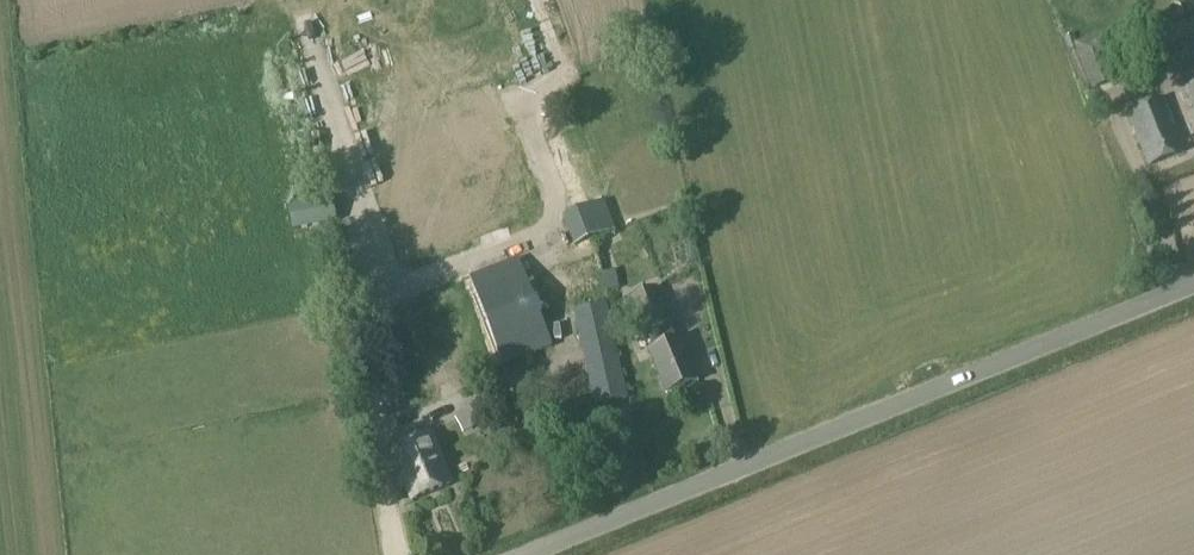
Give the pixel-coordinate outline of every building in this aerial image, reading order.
[(401,0),(367,0),(371,10),(401,0)] [(234,28),(263,20),(260,10),(231,18),(234,28)] [(1078,42),(1074,33),(1064,36),(1068,49),(1075,47),(1092,90),(1117,79),(1110,62),(1155,44),(1144,16),(1078,42)] [(1160,63),(1193,55),(1193,19),(1152,28),(1160,63)] [(1186,152),(1164,97),(1127,112),(1149,167),(1186,152)] [(333,199),(291,207),(295,230),(338,222),(333,199)] [(617,230),(605,199),(563,216),(575,246),(617,230)] [(519,257),(420,294),(454,385),(554,347),(519,257)] [(671,322),(656,287),(630,298),(645,333),(649,332),(655,348),(650,351),(667,393),(699,379),(681,338),(677,340),(669,323),(671,322)] [(630,398),(609,299),(573,308),(595,406),(630,398)] [(535,420),(527,400),(514,405),(522,425),(535,420)] [(452,482),(432,434),(393,450),(402,473),(399,478),(402,486),(408,486),(413,499),(424,494),(426,494),(440,489),(440,488),(452,482)]
